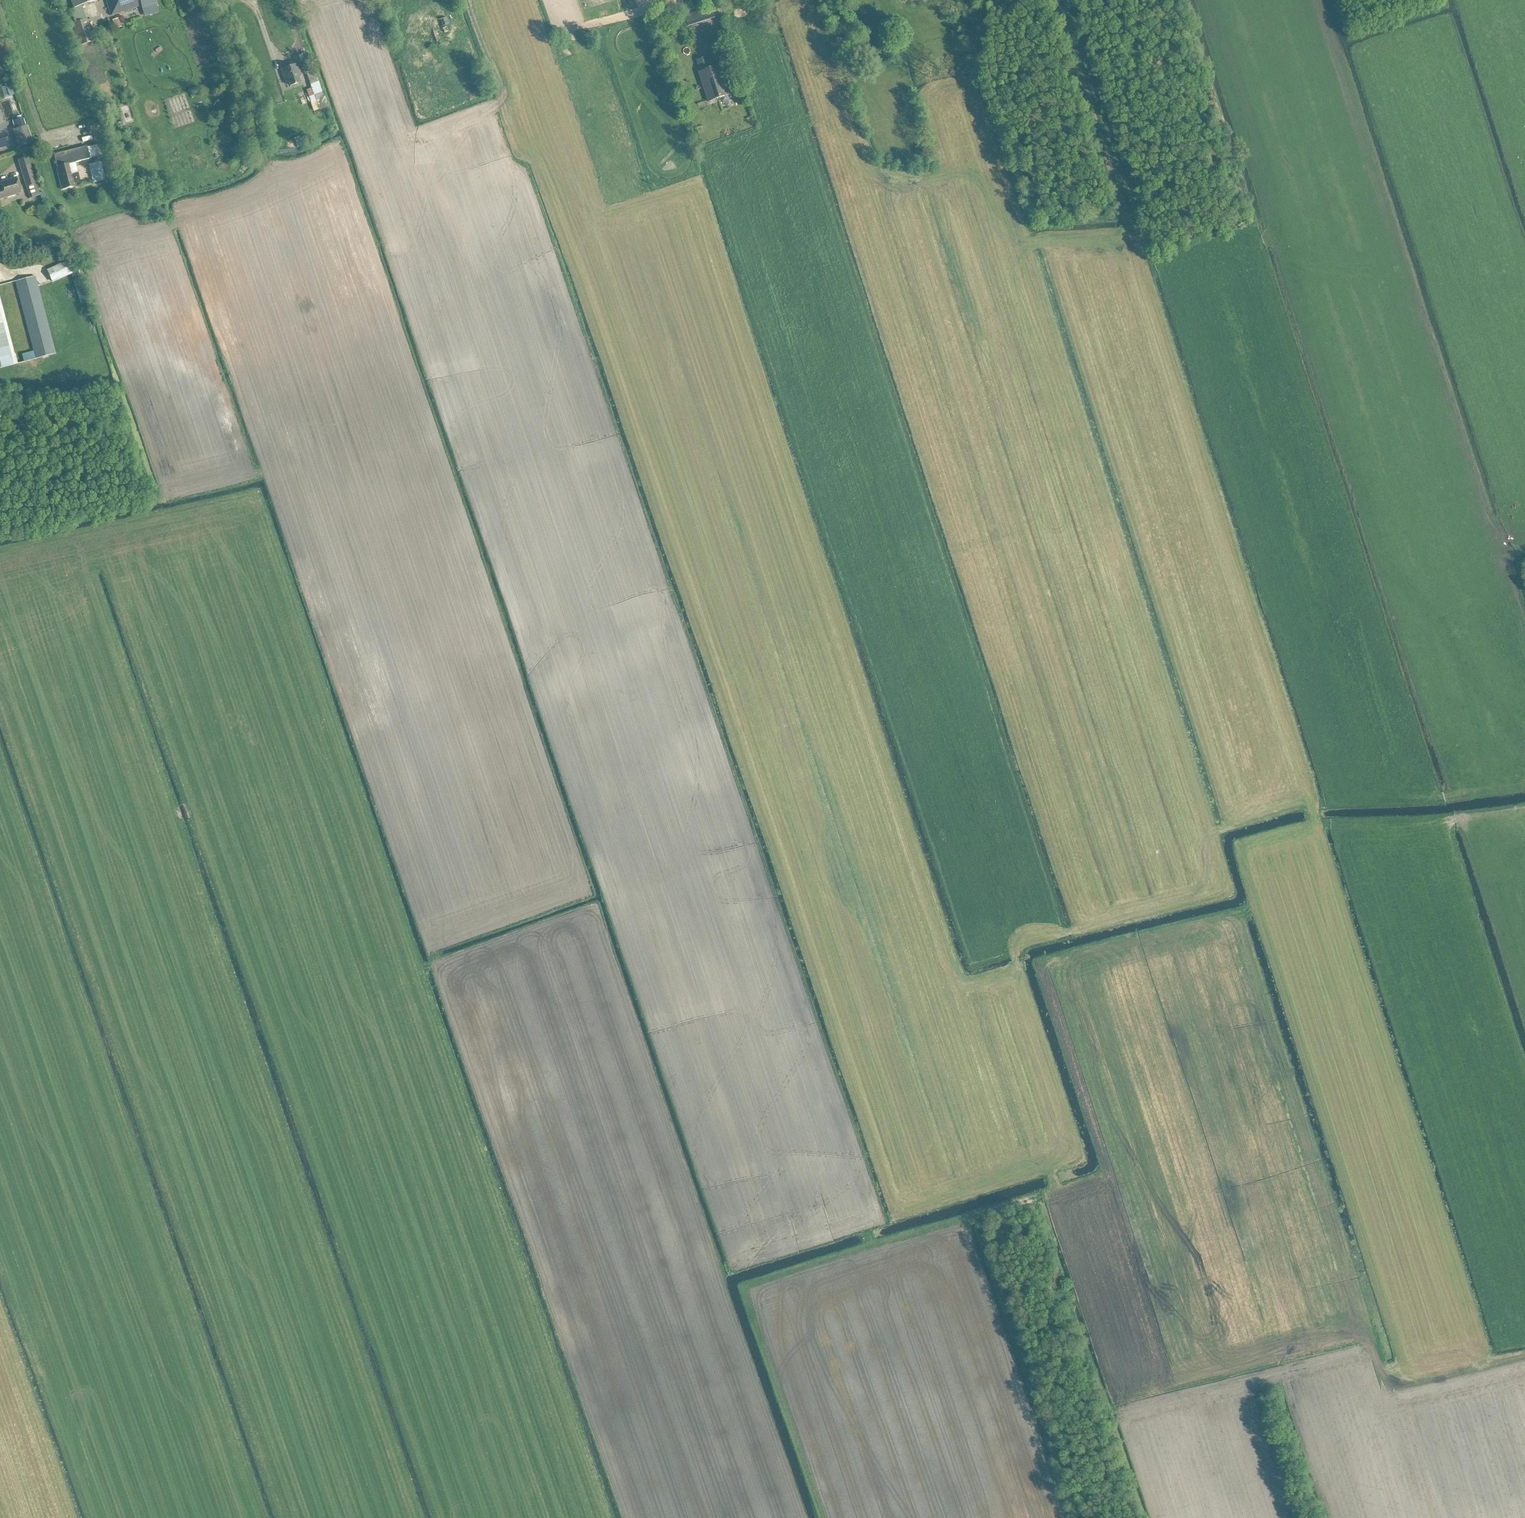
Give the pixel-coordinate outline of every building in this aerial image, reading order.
[(100,0),(71,0),(74,9),(87,4),(100,0)] [(156,5),(154,0),(108,0),(106,1),(111,16),(137,8),(141,6),(142,8),(148,6),(149,7),(156,5)] [(684,15),(687,25),(715,17),(713,7),(684,15)] [(80,46),(94,41),(87,19),(72,24),(80,46)] [(113,21),(115,29),(121,28),(119,19),(113,21)] [(436,42),(450,37),(446,27),(429,33),(425,34),(431,50),(439,48),(436,42)] [(316,83),(313,72),(311,72),(305,53),(298,55),(304,75),(307,74),(311,89),(306,90),(313,111),(328,106),(325,97),(324,98),(319,82),(316,83)] [(709,102),(731,95),(721,66),(710,70),(706,58),(698,61),(702,72),(700,73),(709,102)] [(282,70),(286,84),(289,83),(290,86),(300,83),(296,72),(299,71),(297,65),(282,70)] [(26,125),(23,117),(16,119),(19,127),(26,125)] [(18,149),(33,145),(27,126),(13,130),(18,149)] [(9,146),(5,133),(1,134),(0,130),(0,149),(9,146)] [(309,144),(307,137),(300,139),(299,137),(294,138),(297,148),(309,144)] [(87,146),(54,154),(54,156),(55,158),(57,167),(56,167),(60,185),(64,184),(64,187),(80,183),(78,174),(71,176),(68,164),(75,162),(90,159),(87,146)] [(100,163),(96,164),(101,184),(106,182),(104,178),(109,176),(106,162),(100,163)] [(20,168),(26,187),(30,199),(40,196),(39,195),(30,165),(20,168)] [(21,193),(16,178),(0,183),(0,186),(1,188),(0,188),(0,200),(21,193)] [(53,282),(73,273),(68,262),(48,271),(53,282)] [(36,359),(55,354),(35,276),(15,281),(36,359)] [(81,281),(74,283),(81,304),(88,302),(81,281)] [(18,364),(0,297),(0,368),(18,364)] [(21,355),(23,362),(36,359),(34,351),(21,355)]
